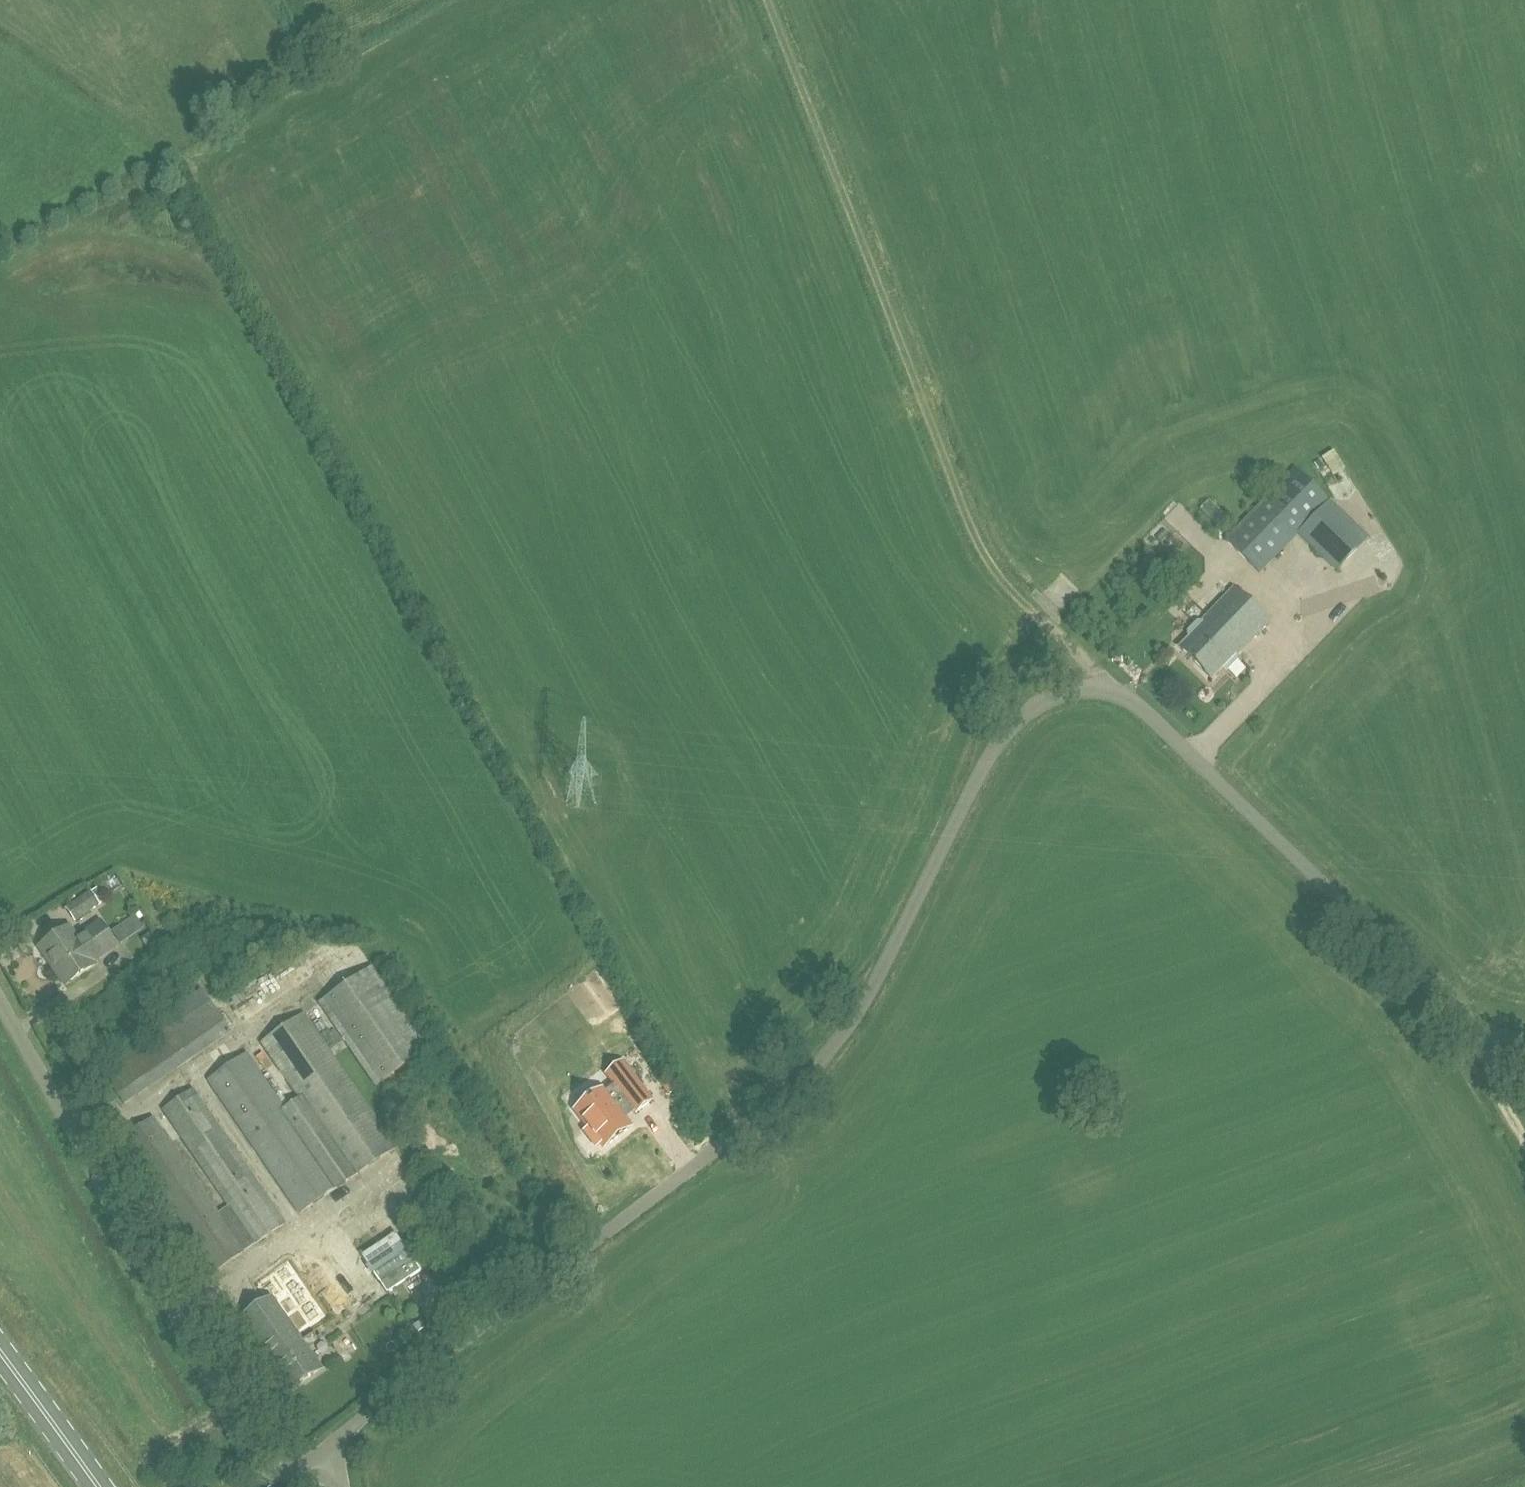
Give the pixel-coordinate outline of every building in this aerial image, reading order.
[(1260,572),(1318,511),(1322,508),(1314,500),(1297,519),(1275,498),(1270,494),(1226,539),(1260,572)] [(1322,508),(1299,531),(1337,568),(1365,539),(1327,502),(1322,508)] [(1180,647),(1212,677),(1234,654),(1236,656),(1270,622),(1234,587),(1210,611),(1199,600),(1185,613),(1198,621),(1188,630),(1188,633),(1191,636),(1180,647)] [(76,922),(102,904),(101,902),(106,899),(98,888),(92,891),(92,890),(66,908),(76,922)] [(58,971),(112,936),(102,921),(78,937),(70,926),(41,946),(58,971)] [(118,944),(112,936),(58,971),(67,984),(96,964),(94,961),(118,944)] [(429,1049),(373,965),(318,1002),(375,1086),(429,1049)] [(201,986),(170,1008),(146,1024),(154,1037),(116,1062),(102,1071),(123,1106),(233,1032),(201,986)] [(263,1042),(301,1097),(355,1176),(396,1148),(304,1014),(263,1042)] [(246,1053),(209,1079),(301,1213),(338,1187),(284,1109),(246,1053)] [(604,1087),(575,1110),(588,1127),(584,1131),(597,1147),(601,1143),(605,1148),(634,1125),(626,1116),(635,1109),(637,1112),(654,1098),(623,1059),(606,1072),(615,1083),(606,1090),(604,1087)] [(301,1097),(284,1109),(338,1187),(355,1177),(301,1097)] [(394,1233),(361,1255),(385,1292),(419,1269),(394,1233)] [(270,1297),(239,1319),(289,1391),(321,1369),(307,1348),(270,1297)]
